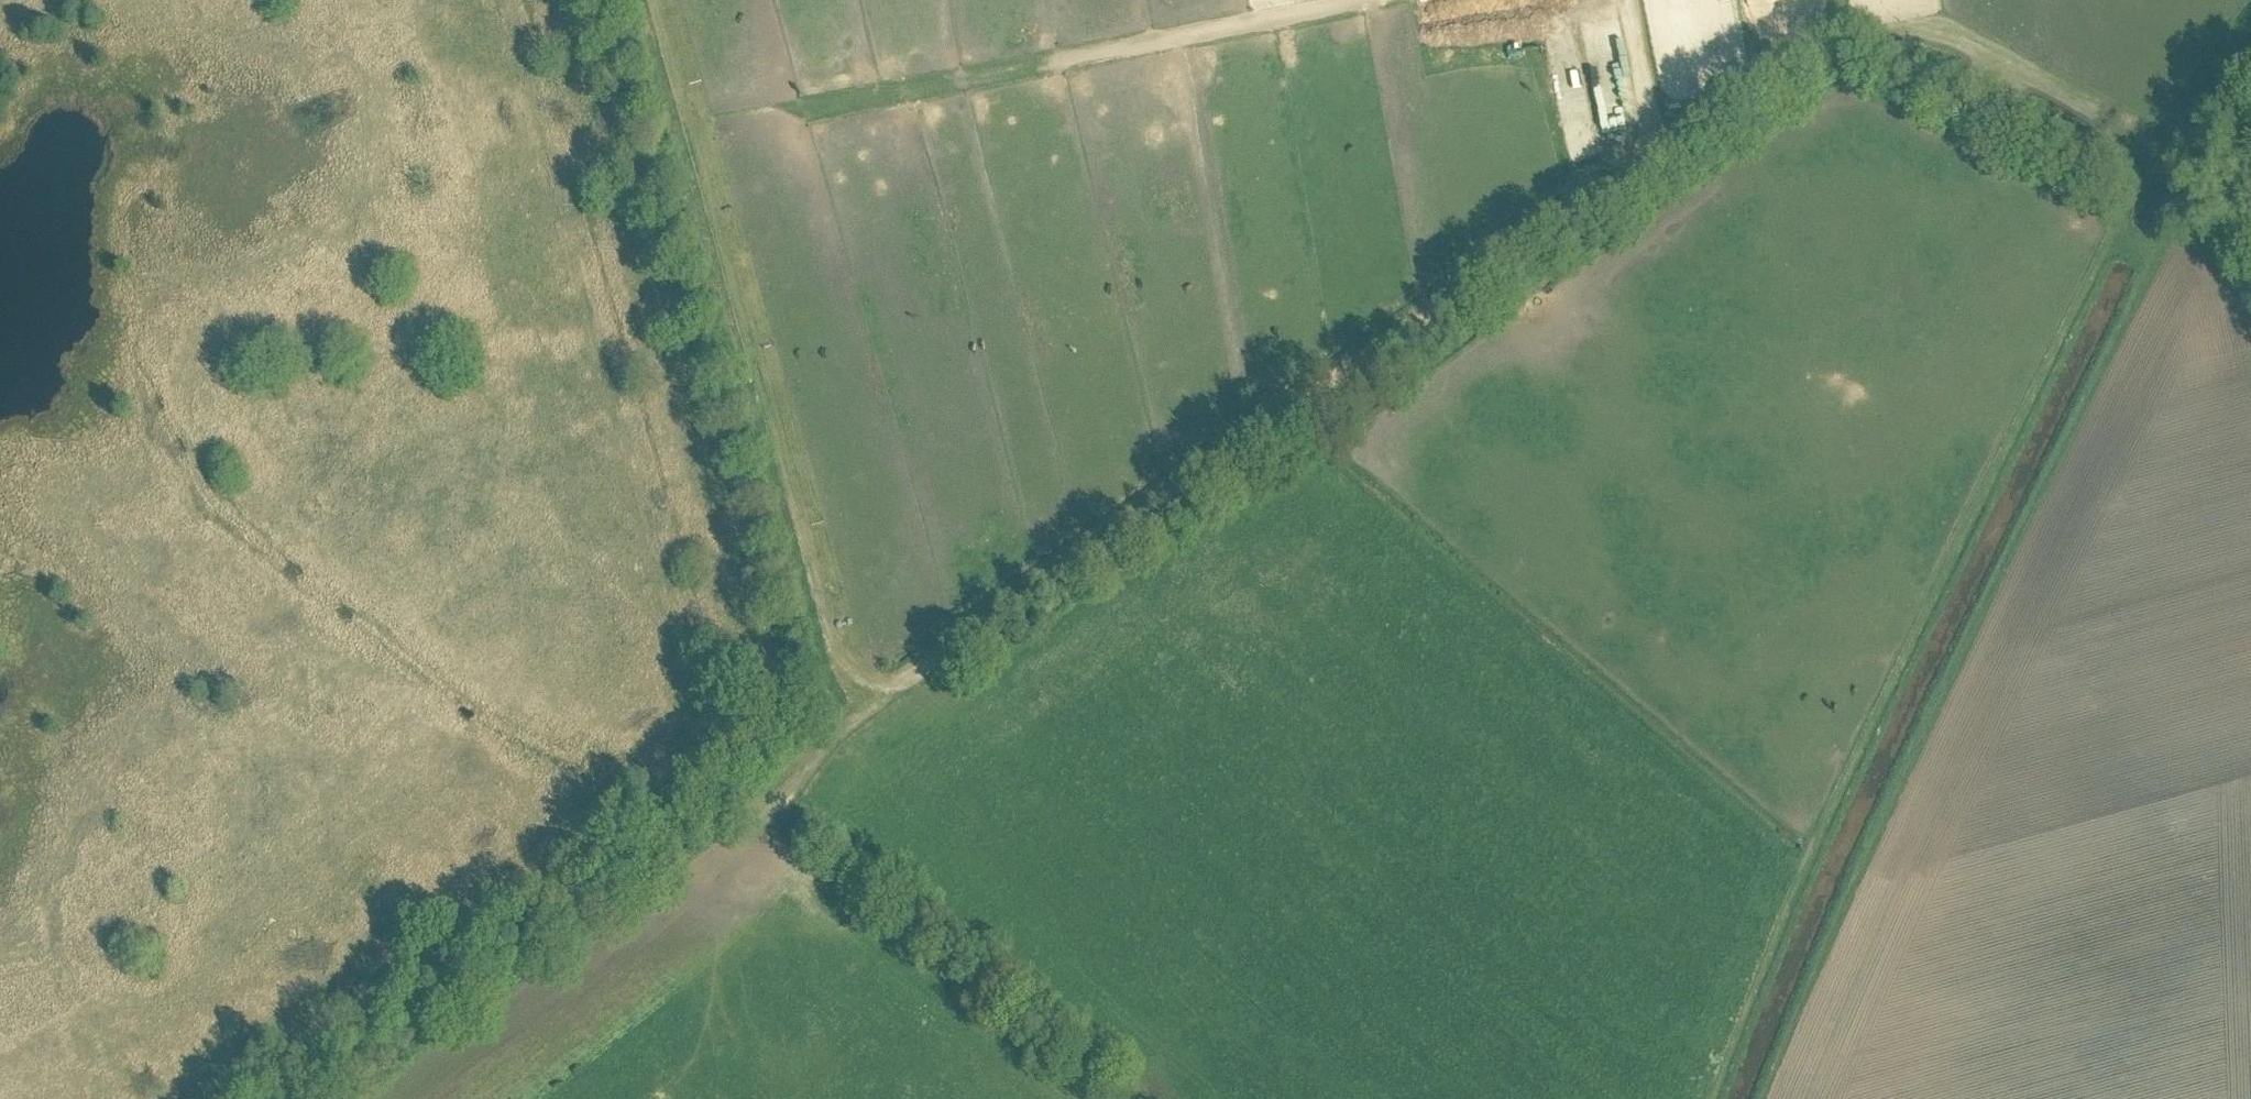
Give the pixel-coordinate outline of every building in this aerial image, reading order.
[(1621,76),(1610,77),(1613,98),(1624,97),(1621,76)]
